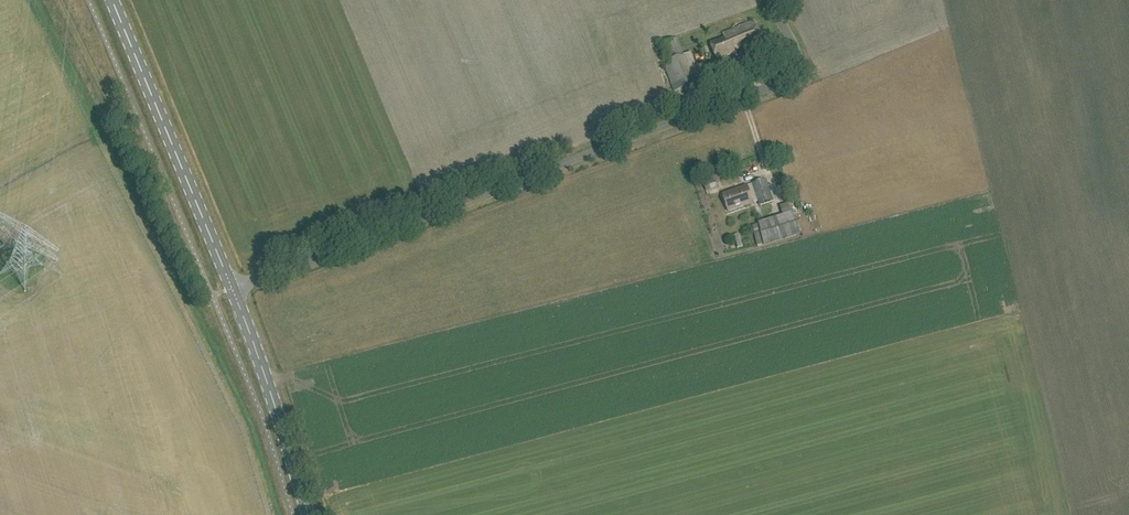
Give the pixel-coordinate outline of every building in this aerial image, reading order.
[(744,53),(763,45),(753,22),(723,34),(725,39),(711,45),(718,62),(736,54),(735,53),(743,50),(744,53)] [(699,62),(710,58),(708,52),(696,56),(699,62)] [(691,55),(683,58),(670,64),(664,67),(676,95),(703,83),(691,55)] [(761,206),(775,202),(768,180),(754,185),(761,206)] [(717,187),(715,181),(706,185),(707,190),(717,187)] [(729,212),(752,205),(747,187),(723,195),(729,212)] [(739,249),(744,247),(740,235),(736,236),(739,249)]
